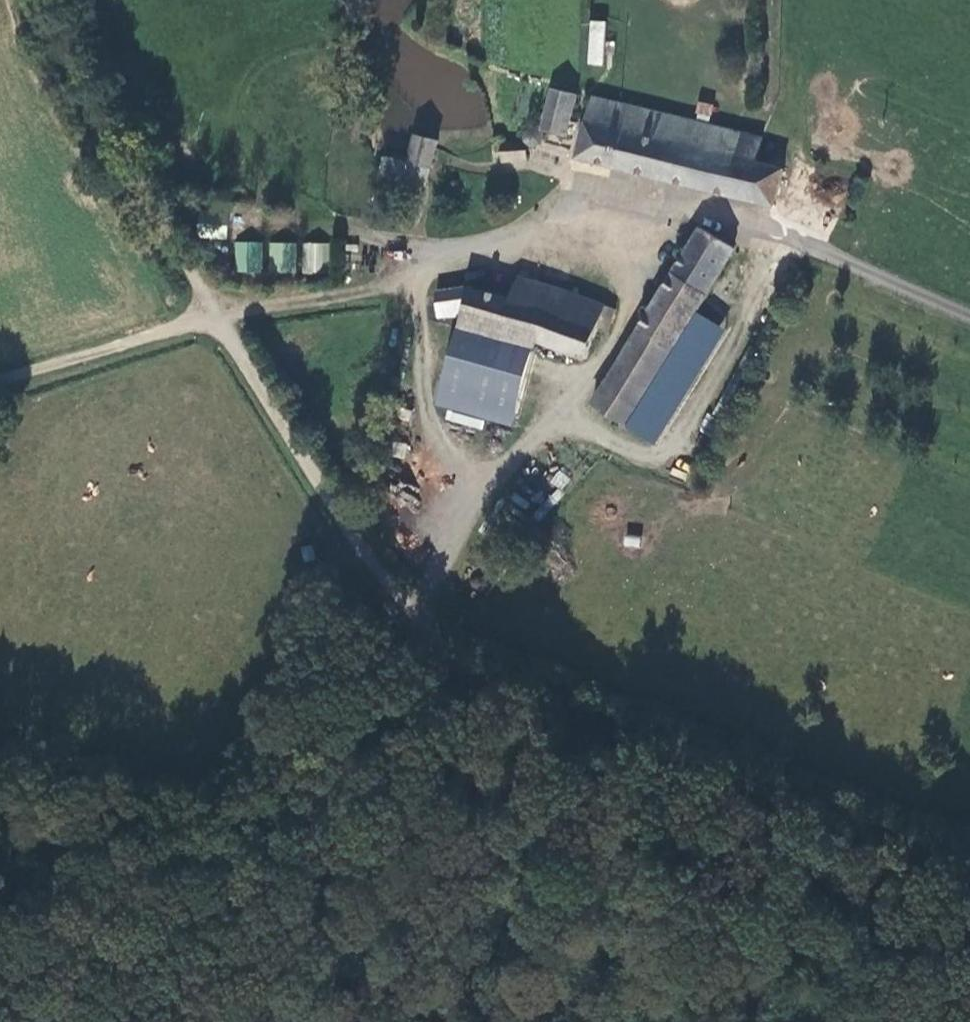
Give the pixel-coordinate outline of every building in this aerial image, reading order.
[(605,21),(589,20),(586,65),(602,66),(605,21)] [(566,134),(576,96),(554,90),(544,128),(566,134)] [(576,158),(762,206),(772,170),(749,161),(737,134),(591,96),(576,158)] [(540,133),(535,130),(530,131),(527,136),(527,142),(531,145),(537,144),(541,139),(540,133)] [(424,189),(429,180),(437,141),(413,135),(406,165),(381,159),(377,180),(424,189)] [(526,162),(524,142),(501,144),(502,164),(526,162)] [(656,443),(727,329),(699,311),(737,247),(700,226),(591,403),(656,443)] [(235,241),(235,272),(261,273),(262,241),(235,241)] [(332,244),(269,244),(269,272),(331,274),(332,244)] [(602,302),(516,279),(511,300),(469,289),(435,293),(435,314),(462,314),(459,327),(529,345),(531,341),(535,342),(588,356),(602,302)] [(513,425),(535,342),(531,341),(529,345),(459,327),(437,405),(513,425)]
